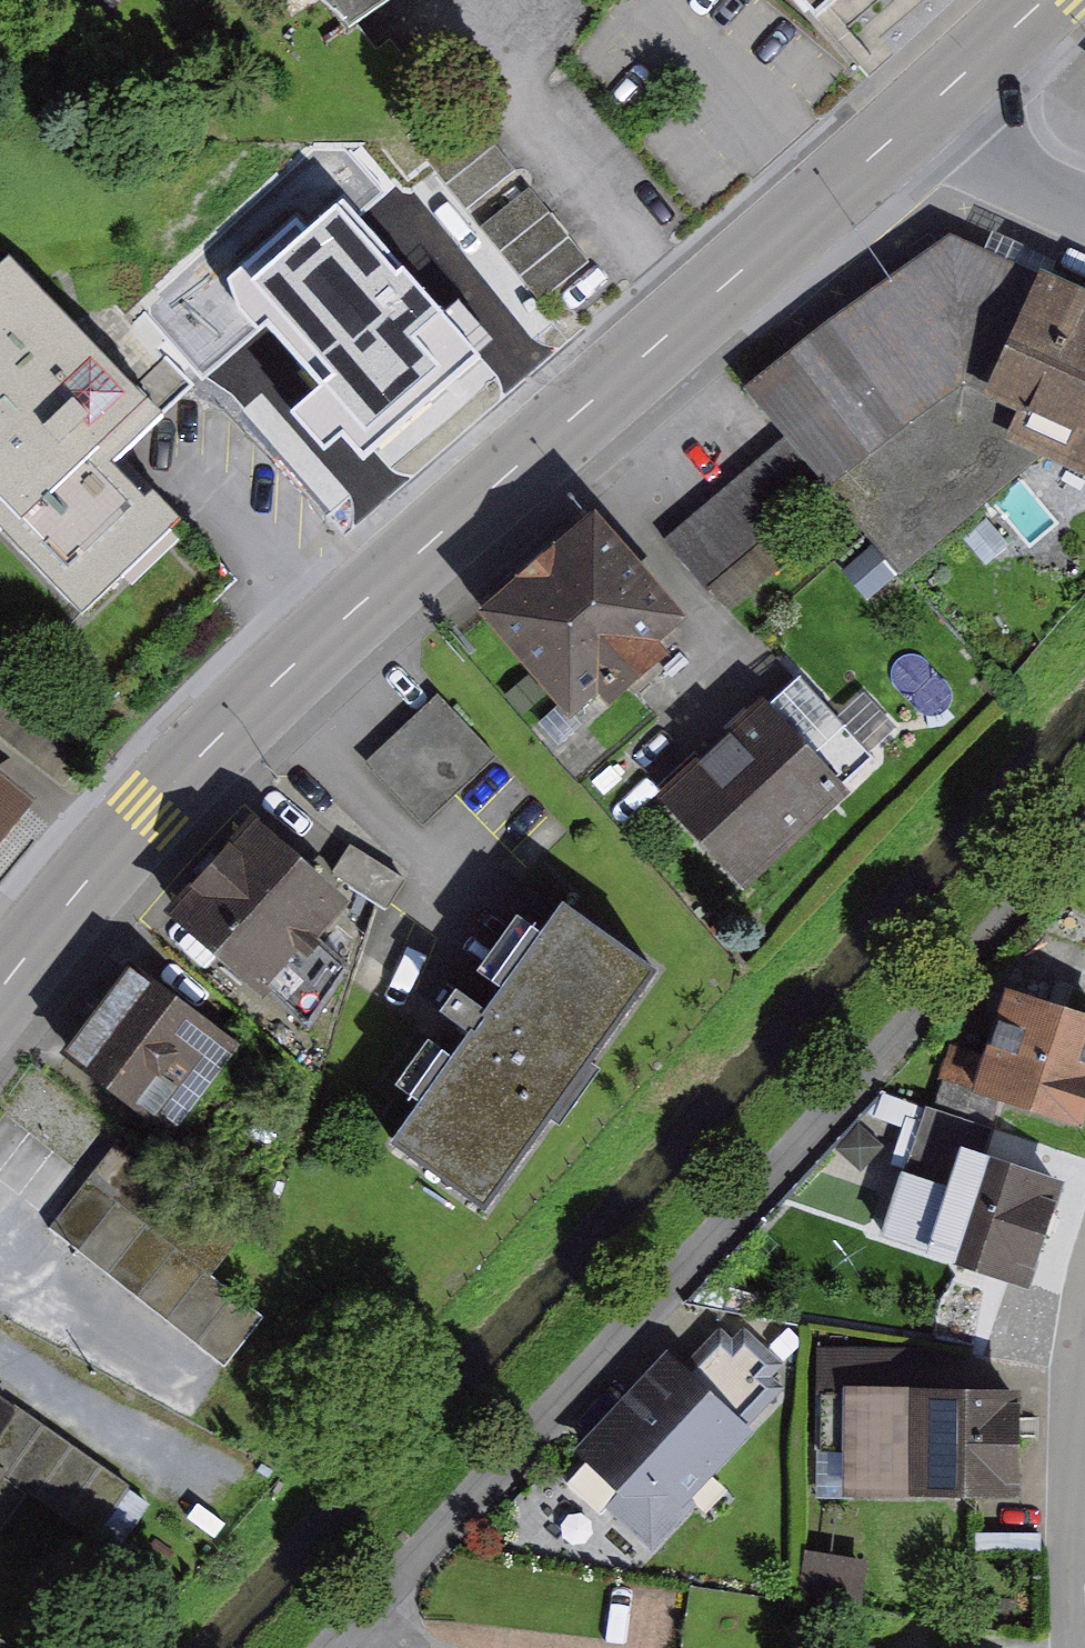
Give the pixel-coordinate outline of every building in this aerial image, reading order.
[(377,23),(408,0),(360,0),(377,23)] [(835,14),(852,0),(824,0),(835,14)] [(423,137),(483,211),(529,174),(469,100),(423,137)] [(366,249),(289,180),(210,267),(286,336),(366,249)] [(497,222),(557,296),(603,259),(543,185),(497,222)] [(983,233),(773,389),(914,567),(1060,457),(1084,468),(1084,284),(983,233)] [(134,459),(168,428),(10,259),(0,268),(0,515),(98,620),(198,527),(135,460),(134,459)] [(521,361),(428,277),(296,424),(389,507),(521,361)] [(725,602),(830,512),(771,444),(666,535),(725,602)] [(715,629),(606,512),(500,609),(609,727),(715,629)] [(885,755),(816,678),(687,792),(756,870),(885,755)] [(505,746),(444,693),(373,774),(434,827),(454,804),(505,746)] [(0,761),(0,874),(55,804),(0,761)] [(381,878),(294,803),(202,909),(289,984),(381,878)] [(671,983),(574,910),(397,1143),(493,1216),(671,983)] [(284,1067),(152,970),(93,1048),(226,1146),(284,1067)] [(1036,996),(999,1095),(1084,1127),(1084,1014),(1036,996)] [(1079,1186),(1002,1159),(1011,1131),(943,1108),(900,1229),(1046,1280),(1079,1186)] [(121,1144),(50,1224),(228,1380),(272,1330),(219,1283),(246,1253),(121,1144)] [(763,1427),(684,1352),(598,1443),(677,1517),(763,1427)] [(0,1389),(0,1474),(41,1420),(0,1389)] [(951,1391),(827,1394),(830,1503),(955,1500),(951,1391)] [(109,1531),(147,1482),(57,1414),(20,1463),(109,1531)]
